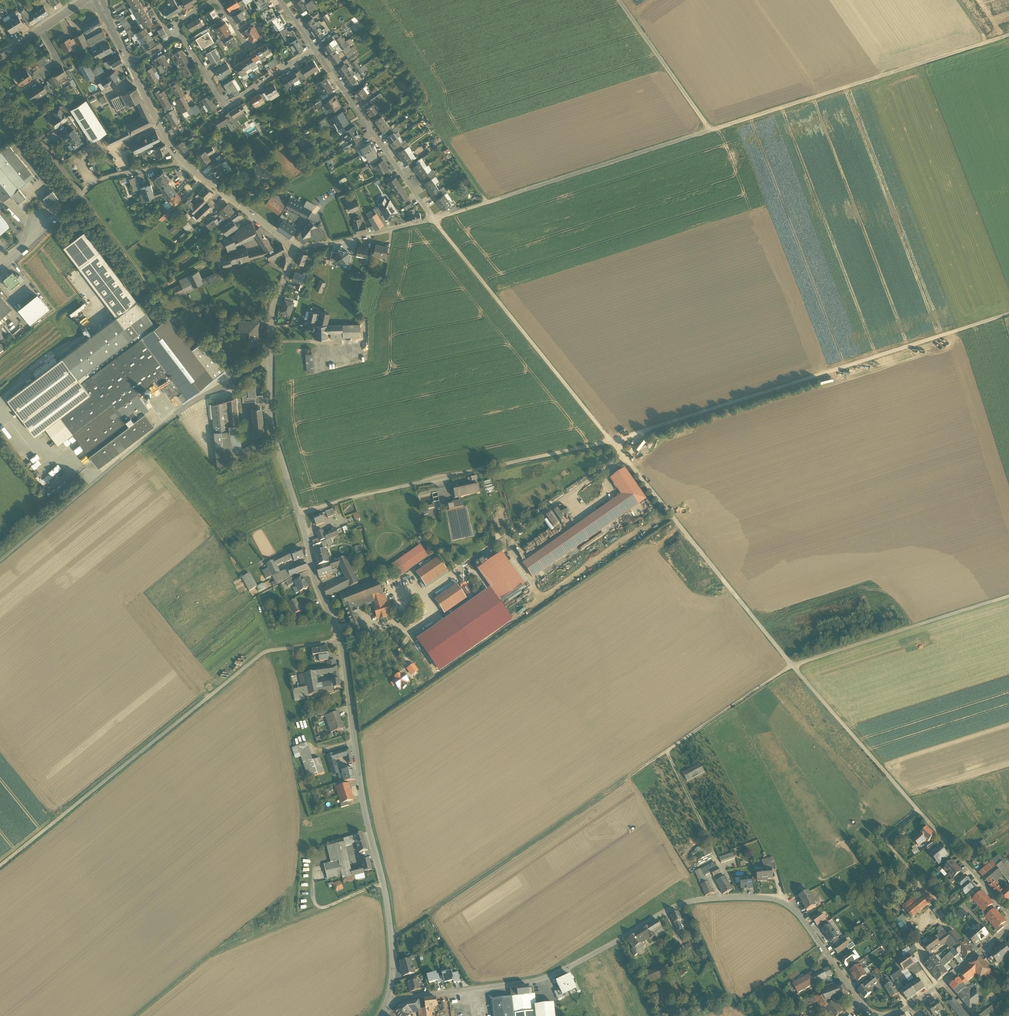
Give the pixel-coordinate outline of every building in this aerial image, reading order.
[(230,11),(238,6),(239,5),(236,0),(228,0),(229,1),(226,4),(230,11)] [(307,6),(305,4),(302,0),(299,0),(295,3),(300,10),(307,6)] [(305,4),(307,6),(309,10),(318,5),(314,0),(310,0),(307,2),(305,4)] [(132,6),(135,12),(143,7),(140,1),(132,6)] [(183,2),(177,5),(180,10),(186,7),(183,2)] [(164,12),(168,18),(177,13),(173,6),(164,12)] [(245,9),(243,6),(239,9),(233,13),(234,15),(241,11),(242,11),(245,9)] [(143,7),(135,12),(138,17),(146,12),(143,7)] [(268,21),(273,19),(277,16),(271,7),(268,9),(267,8),(262,11),(268,21)] [(42,8),(33,13),(38,20),(46,15),(42,8)] [(206,14),(209,19),(218,14),(214,8),(206,14)] [(20,12),(24,16),(26,18),(28,17),(27,17),(30,16),(27,12),(24,9),(20,12)] [(233,16),(237,21),(245,16),(242,11),(241,11),(234,15),(233,16)] [(146,12),(138,17),(141,22),(149,17),(146,12)] [(33,13),(30,16),(27,17),(28,17),(29,19),(29,20),(32,24),(38,20),(33,13)] [(281,14),(277,16),(273,19),(279,29),(284,26),(283,24),(286,22),(281,14)] [(17,15),(11,19),(18,29),(24,25),(20,19),(17,15)] [(149,17),(141,22),(145,28),(145,27),(153,23),(149,17)] [(89,23),(93,30),(102,24),(98,18),(89,23)] [(187,25),(191,31),(203,24),(199,18),(187,25)] [(305,22),(310,29),(318,23),(318,22),(316,23),(315,21),(312,18),(305,22)] [(12,33),(18,29),(11,19),(5,22),(8,27),(12,33)] [(215,29),(216,28),(223,24),(221,20),(216,23),(212,25),(215,29)] [(226,22),(223,24),(216,28),(221,37),(226,34),(231,31),(226,22)] [(83,27),(86,34),(93,30),(89,23),(83,27)] [(310,29),(314,35),(321,30),(317,25),(319,24),(318,23),(310,29)] [(249,37),(251,41),(259,35),(253,26),(252,27),(251,27),(248,28),(248,29),(245,31),(247,35),(246,35),(248,38),(249,37)] [(137,32),(140,38),(148,33),(145,27),(145,28),(141,30),(137,32)] [(325,27),(321,30),(314,35),(317,39),(328,31),(325,27)] [(288,44),(289,43),(297,38),(292,29),(289,31),(288,30),(282,34),(288,44)] [(95,36),(98,41),(103,38),(106,37),(104,32),(95,36)] [(200,43),(203,48),(214,42),(208,32),(203,35),(196,39),(199,44),(200,43)] [(148,33),(140,38),(144,43),(151,38),(148,33)] [(80,49),(88,45),(86,41),(82,34),(75,37),(80,49)] [(219,42),(222,40),(228,37),(226,34),(221,37),(217,39),(219,42)] [(226,42),(229,47),(237,42),(234,37),(230,39),(226,42)] [(93,38),(86,41),(88,45),(88,47),(90,46),(94,43),(95,43),(93,38)] [(103,38),(98,41),(95,43),(94,43),(97,47),(106,43),(103,38)] [(151,38),(144,43),(147,48),(155,44),(151,38)] [(303,46),(297,38),(289,43),(292,48),(295,52),(300,49),(300,48),(303,46)] [(64,51),(65,51),(68,49),(69,48),(73,46),(73,47),(70,40),(70,39),(67,40),(66,39),(65,40),(65,41),(65,42),(61,44),(63,48),(62,49),(63,51),(64,51)] [(330,42),(333,48),(335,47),(335,48),(340,45),(336,39),(335,39),(334,39),(330,42)] [(348,45),(345,41),(343,43),(340,45),(343,49),(348,45)] [(106,43),(97,47),(95,48),(96,48),(92,50),(97,59),(100,57),(101,57),(112,51),(106,42),(106,43)] [(323,47),(327,53),(335,48),(335,47),(333,48),(330,42),(323,47)] [(266,43),(260,46),(265,54),(270,51),(266,43)] [(337,53),(342,49),(343,49),(340,45),(335,48),(336,48),(335,49),(337,53)] [(342,49),(346,54),(352,50),(350,48),(348,45),(343,49),(342,49)] [(265,54),(260,46),(255,50),(260,57),(265,54)] [(327,53),(331,60),(338,55),(337,53),(335,49),(336,48),(335,48),(327,53)] [(206,54),(211,62),(214,61),(215,62),(220,59),(214,49),(206,54)] [(175,53),(181,63),(187,59),(181,50),(175,53)] [(251,55),(254,61),(259,58),(260,57),(255,50),(250,53),(251,55)] [(354,53),(348,57),(351,61),(357,57),(354,53)] [(119,54),(108,60),(112,66),(113,68),(124,61),(119,54)] [(254,61),(251,55),(246,59),(251,67),(256,63),(254,61)] [(341,58),(338,55),(331,60),(334,63),(341,58)] [(36,62),(40,67),(48,62),(44,56),(36,62)] [(159,61),(164,70),(170,67),(165,57),(159,61)] [(251,67),(246,59),(240,62),(245,70),(251,67)] [(357,69),(360,67),(357,63),(355,60),(352,62),(357,69)] [(79,66),(87,80),(95,75),(87,62),(79,66)] [(245,70),(240,62),(235,65),(242,76),(247,73),(245,70)] [(301,68),(306,76),(318,69),(314,62),(307,66),(307,65),(301,68)] [(215,71),(220,78),(232,71),(227,63),(222,66),(215,71)] [(338,68),(340,72),(347,67),(344,64),(338,68)] [(104,71),(101,65),(93,70),(96,75),(104,71)] [(184,69),(189,78),(195,75),(189,65),(184,69)] [(56,75),(58,79),(67,74),(65,71),(62,66),(53,71),(55,75),(56,75)] [(340,72),(344,78),(353,72),(352,71),(351,72),(347,67),(340,72)] [(145,72),(151,81),(157,77),(151,68),(145,72)] [(22,72),(21,73),(27,81),(29,80),(32,78),(26,69),(26,70),(24,69),(22,71),(22,72)] [(110,84),(112,87),(121,80),(115,71),(106,77),(105,78),(110,84)] [(295,72),(286,77),(286,78),(290,84),(294,81),(299,78),(295,73),(295,72)] [(344,78),(349,84),(356,80),(353,75),(354,74),(353,72),(344,78)] [(25,83),(27,81),(21,73),(20,73),(19,73),(17,75),(17,76),(16,76),(22,85),(25,83)] [(49,78),(54,87),(60,83),(58,79),(56,75),(53,77),(53,76),(49,78)] [(103,81),(101,82),(105,87),(105,88),(110,84),(105,78),(106,77),(106,76),(101,79),(103,81)] [(291,84),(290,84),(286,78),(286,77),(286,76),(282,79),(287,87),(291,84)] [(318,83),(324,93),(326,91),(332,88),(325,78),(318,83)] [(229,94),(232,92),(234,90),(235,92),(238,90),(232,80),(224,85),(229,94)] [(358,83),(356,80),(349,84),(351,88),(358,83)] [(171,86),(177,95),(183,92),(177,83),(171,86)] [(36,98),(38,100),(42,97),(40,95),(46,91),(47,91),(44,86),(43,87),(41,84),(28,93),(32,98),(34,100),(36,98)] [(46,91),(49,94),(52,91),(47,84),(44,86),(47,91),(46,91)] [(266,91),(269,96),(277,91),(274,85),(265,90),(266,91)] [(355,93),(359,99),(360,99),(365,95),(367,94),(367,93),(364,89),(363,87),(355,93)] [(130,105),(137,101),(142,99),(137,88),(124,94),(130,105)] [(279,94),(277,91),(269,96),(271,99),(271,100),(279,94)] [(157,95),(162,105),(168,101),(163,92),(161,93),(157,95)] [(117,111),(130,105),(124,94),(123,93),(111,99),(117,111)] [(250,99),(254,105),(263,100),(264,100),(260,94),(260,93),(250,99)] [(370,100),(372,103),(382,95),(380,93),(370,100)] [(202,99),(208,108),(213,105),(208,95),(202,99)] [(187,110),(189,114),(193,112),(194,112),(191,107),(190,108),(183,96),(179,98),(175,101),(182,112),(183,112),(184,112),(187,110)] [(328,108),(330,111),(340,105),(334,96),(328,99),(329,101),(325,103),(327,108),(328,108)] [(71,110),(91,141),(106,131),(86,100),(71,110)] [(265,102),(263,100),(254,105),(256,108),(264,103),(264,102),(265,102)] [(315,103),(318,108),(324,105),(321,100),(315,103)] [(234,110),(242,105),(245,103),(245,102),(227,112),(228,114),(230,112),(234,109),(234,110)] [(150,115),(144,103),(139,105),(145,117),(150,115)] [(365,109),(370,116),(378,111),(373,104),(365,109)] [(230,112),(234,117),(245,110),(242,105),(234,110),(234,109),(230,112)] [(52,121),(56,127),(64,121),(67,118),(66,117),(61,109),(59,110),(55,113),(56,115),(55,116),(55,117),(55,119),(52,121)] [(177,119),(175,116),(172,110),(166,114),(172,123),(177,119)] [(234,117),(236,121),(237,120),(247,114),(247,113),(245,110),(234,117)] [(340,126),(343,125),(348,121),(342,111),(330,118),(333,123),(337,121),(340,126)] [(230,112),(228,114),(232,121),(233,123),(236,121),(234,117),(230,112)] [(64,121),(67,126),(73,122),(69,115),(66,117),(67,118),(64,121)] [(126,127),(127,129),(130,135),(154,124),(150,115),(145,117),(126,127)] [(215,120),(219,126),(222,124),(221,123),(225,121),(225,122),(228,120),(225,116),(225,115),(215,120)] [(375,120),(379,126),(385,121),(382,116),(382,115),(378,118),(375,120)] [(253,122),(255,125),(258,129),(261,135),(264,134),(254,117),(251,119),(253,122)] [(319,122),(322,128),(327,125),(323,119),(319,122)] [(389,126),(385,121),(379,126),(383,131),(386,129),(389,127),(389,126)] [(77,127),(73,122),(67,126),(70,130),(69,131),(70,132),(74,129),(77,127)] [(344,132),(347,138),(358,132),(356,129),(357,128),(355,125),(346,130),(344,132)] [(72,143),(72,144),(80,138),(74,129),(70,132),(64,136),(64,138),(65,139),(66,139),(67,140),(69,139),(72,143)] [(127,129),(107,139),(110,144),(111,145),(130,135),(127,129)] [(149,136),(152,143),(160,139),(156,132),(148,136),(149,137),(149,136)] [(359,135),(358,132),(347,138),(350,144),(362,137),(360,134),(359,135)] [(386,137),(390,142),(397,137),(395,133),(394,132),(390,134),(386,137)] [(131,145),(135,153),(153,144),(152,143),(149,136),(149,137),(131,145)] [(401,142),(397,137),(390,142),(394,147),(397,145),(401,142)] [(71,144),(74,149),(84,143),(80,138),(72,144),(72,143),(71,144)] [(176,144),(181,153),(188,149),(185,144),(183,141),(182,141),(176,144)] [(361,147),(364,153),(375,147),(374,145),(373,144),(371,145),(370,142),(369,142),(365,144),(360,147),(361,147)] [(0,152),(0,166),(18,189),(21,187),(34,176),(9,145),(0,152)] [(157,152),(158,155),(168,151),(165,145),(156,149),(157,152)] [(205,150),(208,154),(209,154),(215,151),(212,146),(205,150)] [(377,149),(375,147),(364,153),(367,159),(368,160),(377,155),(375,152),(376,151),(377,149)] [(398,153),(402,159),(408,154),(405,149),(404,148),(401,150),(398,153)] [(203,164),(211,159),(208,154),(205,150),(197,155),(201,161),(201,160),(203,163),(203,164)] [(89,159),(92,164),(102,159),(100,154),(89,159)] [(408,154),(402,159),(406,164),(409,162),(412,160),(412,159),(408,154)] [(368,160),(370,163),(376,160),(379,158),(377,155),(368,160)] [(228,172),(225,166),(229,164),(226,160),(226,159),(220,163),(212,167),(219,178),(224,174),(228,172)] [(375,164),(380,173),(385,170),(388,168),(383,159),(378,162),(375,164)] [(413,167),(417,172),(424,168),(420,162),(417,164),(413,166),(413,167)] [(10,195),(18,189),(0,166),(0,198),(3,202),(10,195)] [(427,173),(424,168),(417,172),(421,178),(424,176),(428,173),(427,173)] [(424,176),(426,178),(435,172),(433,169),(432,170),(427,173),(428,173),(424,176)] [(153,179),(161,189),(168,183),(167,182),(170,180),(163,171),(153,179)] [(437,175),(435,172),(426,178),(428,181),(431,178),(431,179),(436,176),(437,175)] [(391,185),(395,191),(402,186),(395,177),(394,178),(390,181),(392,184),(391,185)] [(129,180),(133,192),(140,189),(135,178),(129,180)] [(424,183),(428,189),(435,184),(431,179),(431,178),(428,181),(424,183)] [(162,194),(163,195),(172,188),(168,183),(161,189),(159,191),(153,193),(155,196),(162,194)] [(439,189),(435,184),(428,189),(432,194),(436,192),(439,190),(439,189)] [(145,200),(155,196),(153,193),(151,185),(141,188),(142,193),(145,200)] [(202,198),(206,201),(214,193),(205,186),(198,193),(202,198)] [(408,195),(402,186),(395,191),(399,196),(400,195),(402,199),(407,196),(408,195)] [(163,195),(167,200),(176,193),(172,188),(163,195)] [(25,197),(18,189),(10,195),(17,204),(25,197)] [(43,199),(49,206),(58,198),(53,191),(43,199)] [(265,203),(278,213),(287,202),(274,192),(265,203)] [(453,201),(447,192),(444,194),(451,203),(453,201)] [(176,193),(167,200),(171,206),(172,206),(181,199),(176,193)] [(436,199),(443,209),(447,206),(451,203),(444,194),(444,193),(441,195),(438,198),(436,199)] [(346,201),(347,204),(357,199),(354,194),(348,197),(350,199),(346,201)] [(193,205),(198,211),(200,209),(207,202),(206,201),(202,198),(197,202),(193,205)] [(384,214),(386,218),(387,218),(397,212),(394,207),(390,200),(387,202),(384,198),(378,202),(380,205),(383,210),(382,210),(384,214)] [(184,203),(195,214),(198,211),(193,205),(188,199),(184,203)] [(306,217),(312,210),(302,205),(289,199),(288,200),(285,207),(306,217)] [(305,199),(302,205),(312,210),(315,204),(305,199)] [(349,207),(351,211),(357,209),(360,207),(357,199),(347,204),(349,207)] [(208,203),(200,210),(205,215),(212,208),(211,206),(208,203)] [(227,204),(222,209),(223,211),(221,214),(225,219),(234,212),(227,204)] [(157,214),(162,221),(169,215),(164,208),(157,214)] [(200,220),(205,215),(200,210),(200,209),(198,211),(195,214),(194,215),(200,220)] [(232,219),(233,221),(242,215),(238,211),(230,217),(232,219)] [(420,212),(415,213),(411,214),(412,218),(412,221),(421,219),(420,212)] [(369,217),(376,228),(379,226),(380,226),(382,223),(379,217),(376,213),(374,215),(369,217)] [(9,226),(0,215),(0,233),(9,226)] [(206,225),(211,231),(218,225),(214,219),(206,225)] [(226,234),(227,234),(231,231),(233,231),(238,227),(233,221),(232,219),(221,227),(226,234)] [(277,228),(289,237),(296,228),(283,219),(280,224),(277,228)] [(311,235),(318,241),(325,232),(309,220),(303,228),(311,235)] [(184,226),(188,231),(193,226),(188,221),(184,226)] [(236,233),(239,238),(253,230),(256,229),(252,222),(235,232),(236,233)] [(365,224),(360,225),(356,226),(357,233),(367,231),(365,224)] [(253,231),(255,235),(257,238),(264,234),(259,227),(253,231)] [(296,237),(304,243),(311,235),(303,228),(296,237)] [(84,231),(70,242),(67,244),(64,246),(117,316),(137,301),(84,231)] [(253,231),(234,240),(236,245),(255,235),(253,231)] [(221,241),(222,246),(226,245),(226,244),(234,240),(239,238),(236,233),(221,241)] [(273,249),(266,238),(260,242),(265,250),(266,252),(273,249)] [(282,244),(273,249),(276,256),(282,253),(286,251),(282,244)] [(385,257),(386,254),(387,247),(375,244),(373,255),(385,257)] [(358,246),(357,254),(361,255),(366,256),(367,252),(368,248),(364,247),(358,246)] [(238,262),(238,263),(249,260),(246,247),(238,250),(235,250),(235,251),(238,262)] [(269,260),(276,256),(273,249),(266,252),(266,253),(269,260)] [(266,253),(266,252),(265,250),(264,251),(248,255),(249,259),(266,255),(265,253),(266,253)] [(338,252),(336,260),(346,262),(348,254),(348,252),(338,250),(338,252)] [(238,262),(235,251),(228,252),(229,254),(221,256),(224,266),(232,264),(238,262)] [(278,266),(286,270),(288,262),(288,256),(286,251),(282,253),(284,256),(283,261),(282,264),(280,263),(278,266)] [(296,262),(304,265),(306,258),(307,254),(299,251),(296,262)] [(225,268),(215,273),(218,279),(228,274),(225,268)] [(193,287),(203,282),(201,278),(197,271),(188,275),(190,279),(193,287)] [(10,288),(19,281),(20,281),(17,277),(19,276),(18,276),(17,273),(15,275),(12,272),(3,279),(6,283),(5,285),(7,285),(7,286),(9,287),(10,288)] [(205,286),(218,279),(215,273),(215,272),(201,278),(203,282),(204,285),(205,286)] [(300,279),(299,282),(303,283),(305,275),(298,273),(296,278),(300,279)] [(179,280),(181,283),(190,279),(188,275),(179,280)] [(193,287),(190,279),(181,283),(181,284),(185,291),(189,289),(193,287)] [(315,290),(321,292),(325,282),(319,280),(315,290)] [(176,295),(185,291),(181,284),(172,288),(176,295)] [(190,291),(189,289),(185,291),(176,295),(175,296),(176,298),(190,291)] [(37,294),(18,309),(20,312),(27,306),(25,304),(30,300),(32,302),(39,297),(37,294)] [(2,317),(5,314),(11,309),(0,295),(0,315),(2,317)] [(17,309),(30,324),(49,308),(39,297),(32,302),(30,300),(25,304),(27,306),(20,312),(18,309),(17,309)] [(281,312),(290,315),(294,303),(293,302),(285,300),(281,312)] [(157,326),(137,301),(117,316),(63,358),(81,383),(141,338),(141,337),(157,326)] [(308,320),(315,322),(316,318),(317,313),(310,311),(308,320)] [(330,314),(324,313),(323,320),(322,323),(328,324),(328,323),(330,314)] [(247,332),(250,330),(239,330),(239,322),(246,323),(247,315),(254,316),(254,323),(259,321),(259,315),(245,314),(245,320),(237,320),(236,332),(247,332)] [(210,381),(214,378),(192,349),(167,317),(157,326),(141,337),(141,338),(166,370),(177,385),(181,390),(183,392),(187,398),(188,398),(198,390),(197,390),(209,380),(210,381)] [(1,339),(10,332),(2,322),(0,320),(0,337),(1,339)] [(249,345),(250,330),(247,332),(247,347),(259,348),(260,321),(259,321),(254,323),(258,323),(257,345),(249,345)] [(249,345),(257,345),(258,323),(254,323),(246,323),(239,322),(239,330),(250,330),(249,345)] [(331,331),(331,339),(343,339),(343,337),(361,337),(360,324),(342,325),(327,325),(328,331),(331,331)] [(315,326),(316,340),(328,339),(328,331),(327,325),(315,326)] [(137,393),(155,378),(161,374),(166,370),(141,338),(81,383),(90,394),(60,416),(73,434),(113,403),(116,408),(137,393)] [(192,349),(214,378),(218,375),(218,374),(222,371),(222,372),(225,370),(203,341),(192,349)] [(313,354),(311,354),(306,354),(307,372),(317,372),(316,354),(313,354)] [(34,372),(37,377),(58,361),(54,356),(34,372)] [(58,445),(73,434),(60,416),(90,394),(81,383),(63,358),(62,358),(58,361),(37,377),(36,378),(8,399),(35,436),(37,434),(42,431),(45,428),(58,445)] [(172,389),(173,388),(177,385),(166,370),(161,374),(172,389)] [(170,398),(176,393),(173,388),(172,389),(161,374),(155,378),(170,398)] [(181,390),(177,385),(173,388),(176,393),(181,390)] [(243,401),(255,400),(257,400),(257,395),(255,395),(255,387),(249,388),(242,388),(243,401)] [(129,425),(126,420),(146,405),(137,393),(116,408),(113,403),(73,434),(89,455),(129,425)] [(263,394),(257,395),(257,400),(255,400),(256,402),(263,402),(263,394)] [(227,398),(218,403),(232,430),(242,424),(227,398)] [(149,409),(146,405),(126,420),(129,425),(145,412),(149,409)] [(253,409),(256,433),(263,433),(261,408),(253,409)] [(195,410),(185,418),(223,465),(232,457),(195,410)] [(155,425),(145,412),(129,425),(89,455),(99,467),(155,425)] [(533,579),(646,499),(625,469),(610,479),(621,495),(522,564),(533,579)] [(453,492),(455,499),(458,498),(461,498),(480,493),(479,486),(477,477),(467,479),(468,484),(453,488),(453,492)] [(449,511),(455,510),(463,508),(462,501),(461,501),(459,501),(447,504),(449,511)] [(326,512),(328,518),(335,515),(333,509),(326,512)] [(352,515),(355,523),(360,521),(357,513),(352,515)] [(325,522),(323,518),(322,514),(313,517),(316,525),(325,522)] [(547,519),(544,521),(550,531),(553,530),(547,519)] [(526,545),(545,534),(541,527),(517,540),(524,551),(528,548),(526,545)] [(338,536),(336,530),(330,532),(324,534),(327,541),(331,539),(338,536)] [(326,541),(327,541),(324,534),(323,531),(316,533),(318,539),(312,541),(314,546),(321,543),(326,541)] [(408,555),(415,565),(427,556),(420,546),(408,555)] [(293,558),(294,561),(304,557),(300,549),(291,552),(293,558)] [(315,552),(318,565),(329,562),(326,549),(315,552)] [(291,552),(274,561),(276,565),(289,559),(290,558),(290,559),(293,558),(291,552)] [(478,570),(500,602),(524,585),(509,563),(502,554),(478,570)] [(404,557),(411,567),(415,565),(408,555),(404,557)] [(411,567),(404,557),(392,566),(399,576),(411,567)] [(340,567),(344,574),(352,571),(346,558),(337,561),(340,567)] [(416,574),(426,588),(448,572),(438,558),(416,574)] [(513,560),(509,563),(524,585),(529,582),(513,560)] [(272,576),(280,573),(276,565),(274,561),(266,565),(268,568),(272,576)] [(306,563),(287,570),(290,577),(298,574),(298,573),(308,569),(306,563)] [(316,568),(319,578),(332,574),(331,568),(329,564),(316,568)] [(266,579),(272,576),(268,568),(262,571),(266,579)] [(291,579),(290,577),(287,570),(280,573),(272,576),(276,585),(291,579)] [(249,592),(256,587),(249,574),(242,578),(249,592)] [(358,583),(354,574),(346,578),(349,586),(350,587),(358,583)] [(285,582),(288,587),(295,583),(294,583),(296,582),(293,577),(292,578),(291,579),(285,582)] [(297,587),(297,588),(298,588),(300,591),(304,589),(304,590),(305,590),(307,589),(307,588),(308,587),(305,583),(303,579),(303,578),(296,582),(294,583),(295,583),(297,587)] [(330,589),(328,586),(323,589),(327,598),(349,586),(346,578),(341,580),(342,582),(330,589)] [(345,609),(352,606),(354,610),(374,601),(373,598),(383,594),(378,582),(376,579),(349,590),(339,594),(345,609)] [(341,580),(328,586),(330,589),(342,582),(341,580)] [(434,601),(444,615),(467,599),(457,585),(434,601)] [(416,640),(419,645),(420,645),(488,598),(504,621),(436,668),(439,673),(513,621),(490,589),(416,640)] [(387,604),(384,594),(383,594),(373,598),(374,601),(376,606),(377,610),(376,610),(377,616),(379,615),(379,618),(386,616),(391,614),(388,604),(387,604)] [(488,598),(420,645),(436,668),(504,621),(488,598)] [(289,603),(294,614),(301,611),(296,600),(289,603)] [(345,609),(350,622),(358,619),(354,610),(352,606),(345,609)] [(377,610),(376,606),(373,607),(377,619),(379,619),(380,620),(386,618),(386,616),(379,618),(379,615),(377,616),(376,610),(377,610)] [(362,630),(359,623),(352,626),(355,634),(362,630)] [(354,634),(358,644),(370,639),(366,629),(362,630),(355,634),(354,634)] [(420,645),(419,645),(436,668),(420,645)] [(319,657),(319,661),(328,660),(328,656),(327,656),(327,654),(327,648),(312,650),(313,656),(319,655),(319,657)] [(413,665),(408,669),(412,675),(417,671),(413,665)] [(333,673),(334,676),(339,675),(337,666),(336,666),(328,668),(319,669),(320,675),(333,673)] [(316,672),(303,674),(306,696),(307,696),(319,694),(318,686),(316,676),(316,672)] [(396,680),(391,683),(393,686),(396,685),(399,689),(401,687),(403,689),(407,686),(406,684),(408,682),(403,675),(400,677),(399,675),(395,678),(396,680)] [(331,681),(333,689),(341,688),(339,680),(335,681),(331,681)] [(329,684),(318,686),(319,694),(333,692),(333,689),(331,681),(328,682),(329,684)] [(307,699),(307,696),(306,696),(303,697),(301,688),(293,690),(295,701),(307,699)] [(332,723),(334,732),(337,731),(343,729),(343,728),(338,712),(330,715),(328,716),(325,717),(326,717),(328,725),(332,723)] [(297,746),(303,764),(312,761),(306,743),(297,746)] [(298,765),(303,764),(297,746),(292,748),(298,765)] [(333,754),(335,760),(347,757),(350,757),(348,749),(333,754)] [(339,772),(335,760),(333,754),(327,756),(330,766),(331,766),(333,774),(339,772)] [(319,758),(312,761),(303,764),(308,779),(324,773),(319,758)] [(682,772),(687,781),(704,772),(700,763),(682,772)] [(342,772),(344,781),(355,779),(353,769),(342,772)] [(339,788),(341,795),(350,792),(348,785),(343,786),(337,788),(339,788)] [(353,800),(350,792),(341,795),(343,802),(342,803),(347,802),(353,800)] [(926,840),(929,842),(935,836),(927,828),(921,834),(926,840)] [(358,848),(359,853),(367,851),(362,833),(354,836),(356,843),(357,844),(358,848)] [(914,840),(919,846),(926,840),(921,834),(914,840)] [(348,837),(350,845),(356,843),(354,836),(348,837)] [(338,862),(339,865),(349,863),(345,847),(344,843),(334,845),(338,862)] [(927,847),(932,853),(938,848),(934,843),(927,847)] [(326,847),(330,864),(338,862),(334,845),(326,847)] [(937,860),(939,864),(948,856),(945,853),(946,853),(943,849),(942,849),(939,846),(938,848),(932,853),(931,854),(933,857),(933,858),(936,861),(937,860)] [(910,852),(914,857),(920,852),(916,847),(910,852)] [(719,857),(721,863),(735,858),(733,853),(719,857)] [(991,862),(995,868),(1004,861),(1000,855),(997,858),(991,862)] [(770,863),(773,870),(776,870),(772,857),(762,861),(763,866),(770,863)] [(1004,861),(995,868),(1001,874),(1008,883),(1008,882),(1008,865),(1005,860),(1004,861)] [(362,866),(363,872),(364,872),(372,871),(370,861),(361,862),(362,866)] [(943,869),(948,874),(957,866),(952,861),(947,866),(943,869)] [(327,880),(342,876),(339,865),(338,862),(330,864),(324,865),(327,880)] [(983,878),(995,868),(991,862),(978,873),(983,878)] [(351,871),(349,863),(339,865),(342,876),(344,883),(356,881),(355,877),(364,874),(364,872),(363,872),(362,866),(360,867),(360,868),(351,871)] [(705,875),(711,872),(710,871),(713,869),(714,870),(718,868),(716,864),(708,868),(703,871),(705,875)] [(938,869),(940,872),(943,869),(947,866),(945,864),(938,869)] [(961,872),(957,866),(948,874),(952,879),(952,880),(956,876),(961,872)] [(718,868),(714,870),(711,872),(713,877),(720,873),(718,868)] [(983,878),(988,884),(992,881),(1001,874),(995,868),(983,878)] [(756,871),(758,881),(763,881),(762,879),(767,878),(767,879),(772,878),(771,869),(756,871)] [(706,882),(703,877),(700,872),(696,875),(700,885),(706,882)] [(716,881),(723,894),(732,890),(725,876),(716,881)] [(949,882),(951,884),(958,879),(956,876),(952,880),(952,879),(949,882)] [(958,883),(962,888),(969,883),(970,881),(965,876),(958,883)] [(740,878),(741,890),(752,889),(751,877),(740,878)] [(1003,893),(992,881),(988,884),(999,897),(1000,896),(1003,893)] [(707,882),(706,882),(700,885),(705,896),(711,893),(710,889),(707,882)] [(973,888),(969,883),(962,888),(961,889),(965,895),(973,888)] [(1003,893),(1000,896),(1006,903),(1008,900),(1008,889),(1003,893)] [(902,907),(906,912),(926,896),(922,891),(918,894),(902,907)] [(799,897),(807,911),(816,907),(809,892),(799,897)] [(978,905),(979,905),(987,898),(982,892),(978,895),(975,899),(979,904),(978,905)] [(970,899),(972,902),(974,900),(975,899),(978,895),(976,893),(970,899)] [(928,895),(926,896),(906,912),(910,917),(911,919),(933,901),(928,895)] [(992,904),(987,898),(979,905),(979,906),(980,905),(985,910),(985,911),(989,907),(992,904)] [(932,911),(939,919),(944,915),(937,907),(932,911)] [(957,914),(962,920),(967,916),(962,910),(957,914)] [(991,923),(992,923),(1000,916),(995,910),(991,913),(987,916),(988,917),(992,922),(991,923)] [(991,913),(989,911),(984,915),(982,917),(985,919),(987,917),(987,918),(988,917),(987,916),(991,913)] [(671,916),(674,924),(678,922),(681,920),(678,912),(671,916)] [(813,919),(818,925),(825,920),(820,914),(813,919)] [(905,922),(908,919),(904,914),(895,922),(901,929),(907,925),(905,922)] [(939,919),(943,923),(948,919),(944,915),(939,919)] [(1005,922),(1000,916),(992,923),(993,923),(998,928),(1002,925),(1005,922)] [(818,925),(819,928),(828,922),(826,919),(825,920),(818,925)] [(648,926),(653,933),(661,928),(657,921),(648,926)] [(674,924),(678,931),(681,930),(682,929),(680,925),(679,925),(678,922),(674,924)] [(829,925),(823,930),(822,930),(831,943),(832,942),(838,938),(839,937),(830,925),(829,925)] [(995,931),(997,933),(1004,927),(1002,925),(998,928),(997,929),(995,931)] [(649,940),(655,937),(653,933),(648,926),(642,930),(649,940)] [(981,926),(973,933),(968,937),(972,942),(976,946),(981,942),(988,935),(981,926)] [(665,933),(661,928),(653,933),(655,937),(659,934),(660,936),(665,933)] [(642,941),(644,943),(649,940),(642,930),(636,934),(641,942),(642,941)] [(939,935),(935,938),(941,946),(945,943),(951,939),(948,935),(945,931),(940,934),(939,935)] [(945,943),(952,951),(955,949),(963,942),(953,931),(948,935),(951,939),(945,943)] [(631,950),(635,956),(638,954),(636,952),(645,945),(644,943),(642,941),(641,942),(636,934),(627,939),(633,949),(631,950)] [(966,940),(969,944),(972,942),(968,937),(966,935),(963,937),(965,940),(966,940)] [(941,946),(935,938),(929,942),(925,945),(924,946),(930,954),(941,946)] [(834,948),(838,954),(842,951),(841,951),(844,949),(847,947),(850,946),(846,940),(841,943),(836,947),(834,948)] [(417,945),(419,950),(428,945),(426,941),(417,945)] [(961,953),(965,958),(972,952),(963,941),(963,942),(955,949),(959,954),(961,953)] [(909,949),(911,951),(912,954),(918,950),(914,945),(909,949)] [(997,963),(1005,957),(1006,958),(1008,956),(1008,953),(1004,945),(997,950),(991,954),(992,955),(997,963)] [(911,951),(909,949),(908,948),(902,952),(904,954),(902,955),(904,959),(909,956),(907,953),(911,951)] [(855,951),(852,953),(857,960),(860,958),(855,951)] [(916,958),(912,954),(911,951),(907,953),(909,956),(912,961),(916,958)] [(842,960),(847,967),(851,964),(856,961),(857,960),(852,953),(851,953),(845,958),(842,960)] [(950,953),(943,960),(948,964),(954,959),(950,953)] [(990,964),(992,966),(997,963),(992,955),(986,959),(989,963),(990,964)] [(898,963),(904,971),(907,969),(914,964),(912,961),(909,956),(904,959),(898,963)] [(980,979),(984,976),(991,971),(987,966),(986,965),(983,961),(980,957),(969,965),(977,975),(980,979)] [(947,972),(944,968),(941,965),(940,963),(935,958),(925,966),(931,974),(938,982),(948,973),(947,972)] [(400,963),(403,976),(415,973),(411,960),(406,961),(400,963)] [(901,973),(904,971),(898,963),(895,965),(898,969),(901,973)] [(850,972),(853,977),(863,970),(860,966),(860,965),(856,968),(850,972)] [(963,984),(963,985),(977,975),(969,965),(963,970),(959,973),(964,980),(961,982),(963,984)] [(823,971),(827,978),(835,974),(830,967),(823,971)] [(650,969),(651,971),(654,976),(661,973),(659,969),(655,971),(654,968),(650,969)] [(678,973),(681,977),(684,975),(684,974),(687,972),(685,969),(678,973)] [(893,982),(900,978),(903,975),(901,973),(898,969),(897,970),(891,974),(889,976),(893,982)] [(903,975),(909,982),(909,983),(914,979),(907,969),(904,971),(901,973),(903,975)] [(789,976),(792,979),(800,973),(797,970),(789,976)] [(867,975),(866,975),(863,970),(853,977),(857,982),(863,978),(867,975)] [(662,976),(661,973),(654,976),(651,971),(644,975),(649,983),(662,976)] [(816,983),(817,984),(827,978),(823,971),(813,976),(813,977),(816,983)] [(994,975),(991,971),(984,976),(987,980),(994,975)] [(453,980),(454,983),(460,981),(457,972),(452,974),(453,980)] [(443,976),(445,983),(453,980),(452,974),(451,973),(442,975),(443,976),(442,976),(443,976)] [(793,984),(798,993),(816,983),(813,977),(813,976),(812,974),(811,973),(793,984)] [(427,976),(429,983),(437,981),(438,981),(437,977),(436,975),(436,974),(427,976)] [(903,975),(900,978),(904,984),(905,985),(906,984),(909,982),(903,975)] [(994,975),(991,978),(1001,989),(1005,986),(994,975)] [(875,981),(871,976),(868,978),(870,981),(871,980),(875,985),(877,983),(876,982),(875,981)] [(575,988),(576,988),(574,984),(570,977),(567,978),(566,977),(563,979),(569,991),(575,988)] [(560,989),(562,994),(569,991),(563,979),(556,982),(560,989)] [(950,987),(954,992),(963,984),(961,982),(959,979),(950,987)] [(408,982),(410,992),(421,989),(418,980),(417,980),(408,982)] [(870,981),(865,985),(869,990),(874,985),(875,985),(871,980),(870,981)] [(919,980),(910,986),(916,995),(925,989),(919,980)] [(821,993),(837,987),(835,983),(819,989),(821,993)] [(885,987),(892,999),(899,994),(894,987),(891,984),(885,987)] [(954,992),(958,996),(966,989),(963,985),(963,984),(954,992)] [(968,991),(971,995),(977,990),(972,984),(968,988),(970,990),(968,991)] [(840,986),(837,987),(840,996),(841,997),(841,998),(850,995),(843,985),(840,986)] [(871,992),(869,990),(865,985),(858,991),(865,998),(871,993),(871,992)] [(517,988),(518,996),(518,997),(529,995),(528,988),(528,986),(517,988)] [(907,1001),(916,995),(910,986),(901,992),(907,1001)] [(827,1001),(840,996),(837,987),(821,993),(822,993),(827,1001)] [(560,989),(554,992),(558,1000),(564,997),(562,994),(560,989)] [(968,991),(966,989),(958,996),(963,1002),(964,1001),(971,995),(968,991)] [(984,999),(977,990),(971,995),(964,1001),(972,1009),(984,999)] [(822,993),(813,997),(815,1000),(817,1002),(822,1010),(825,1007),(829,1004),(827,1002),(827,1001),(822,993)] [(514,1014),(531,1012),(531,1015),(535,1015),(534,1006),(536,1005),(534,994),(533,994),(529,995),(518,997),(518,996),(512,997),(514,1014)] [(693,999),(695,1003),(699,1001),(698,1000),(702,998),(700,995),(693,999)] [(514,1014),(512,997),(511,997),(492,1000),(494,1015),(514,1015),(514,1014)] [(426,1009),(429,1009),(437,1008),(436,998),(424,1000),(426,1009)] [(948,1002),(950,1006),(956,1001),(953,998),(948,1002)] [(404,1003),(401,1006),(409,1015),(412,1012),(414,1011),(419,1010),(420,1010),(419,1000),(404,1003)] [(817,1002),(815,1000),(805,1004),(804,1000),(797,1003),(800,1008),(817,1002)] [(831,1015),(838,1015),(843,1011),(834,1000),(829,1004),(825,1007),(827,1010),(831,1015)] [(956,1001),(950,1006),(955,1011),(958,1015),(968,1015),(956,1001)] [(934,1015),(940,1012),(943,1010),(937,1002),(928,1008),(934,1015)] [(536,1005),(534,1006),(535,1015),(554,1015),(553,1003),(536,1005)] [(978,1015),(987,1015),(997,1008),(994,1003),(978,1015)] [(409,1015),(401,1006),(394,1011),(399,1015),(408,1015),(409,1015)] [(666,1015),(678,1015),(682,1014),(677,1006),(664,1012),(666,1015)]
